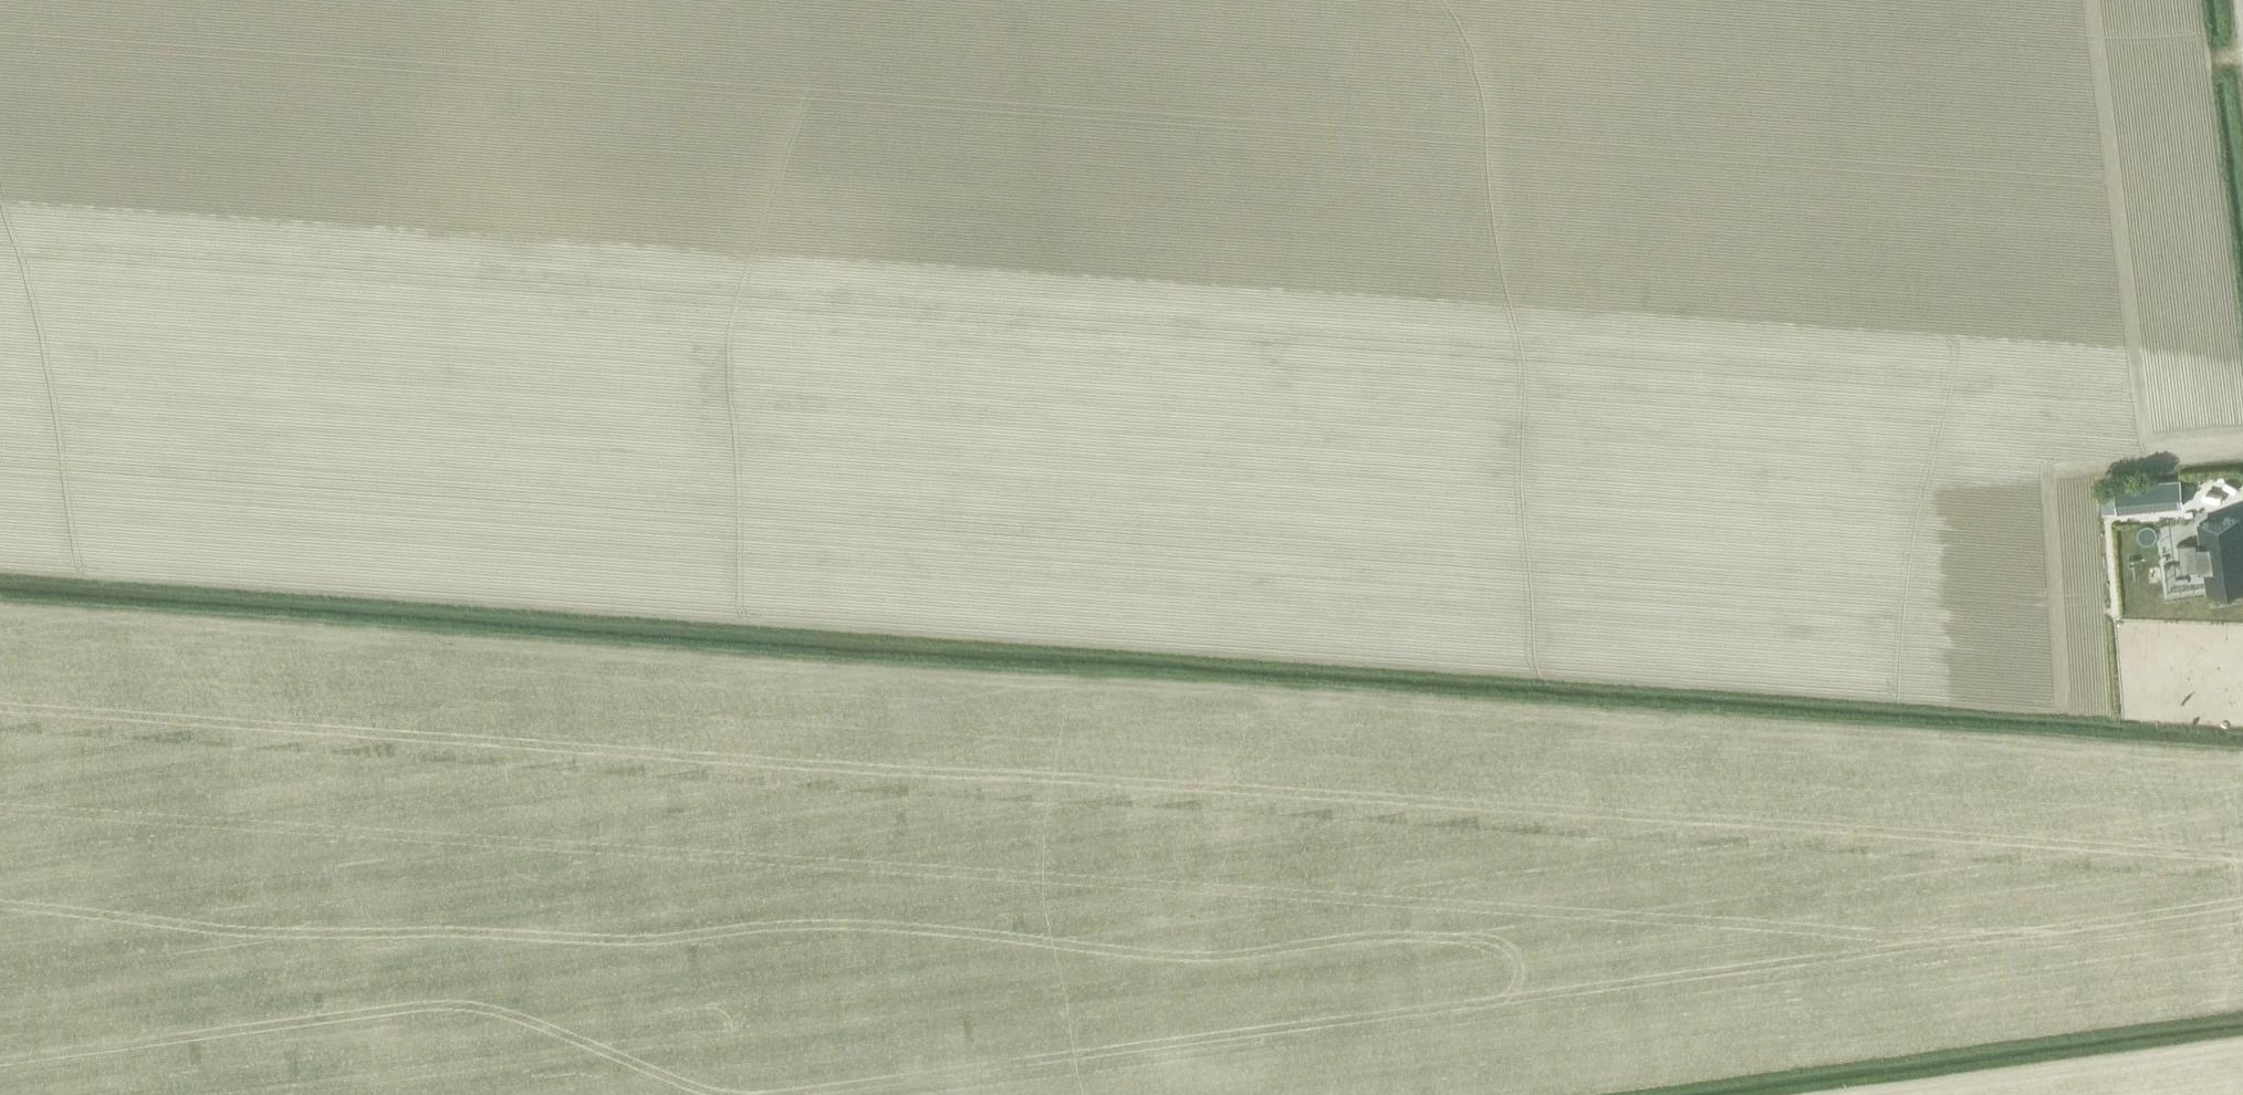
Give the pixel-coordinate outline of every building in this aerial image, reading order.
[(2114,486),(2116,512),(2182,505),(2180,479),(2114,486)] [(2178,543),(2182,570),(2203,567),(2205,567),(2207,589),(2242,584),(2242,554),(2238,518),(2199,523),(2201,540),(2200,541),(2178,543)]
